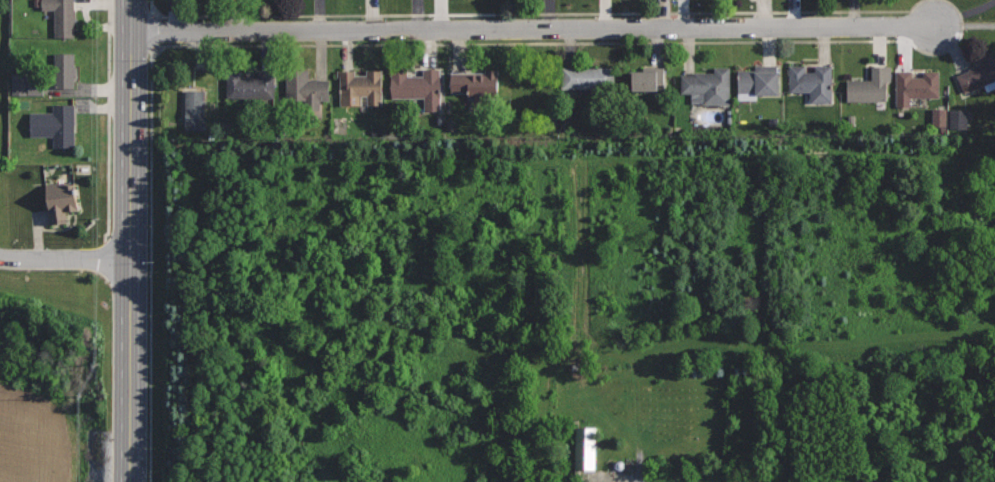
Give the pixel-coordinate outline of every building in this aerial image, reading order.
[(42,9),(55,9),(55,37),(75,37),(76,0),(42,0),(42,9)] [(984,54),(987,61),(969,68),(969,69),(957,75),(964,91),(985,83),(987,89),(994,86),(994,50),(984,54)] [(75,53),(54,53),(54,72),(57,72),(57,87),(75,87),(75,53)] [(778,64),(756,64),(756,69),(737,69),(738,99),(757,99),(757,93),(778,93),(778,64)] [(832,65),(816,65),(816,72),(804,72),(804,65),(790,64),(790,91),(811,91),(810,102),(832,102),(832,65)] [(891,64),(872,65),(872,79),(846,79),(846,102),(886,101),(886,80),(891,80),(891,64)] [(615,66),(562,66),(562,89),(615,90),(615,66)] [(664,66),(652,66),(653,69),(632,70),(632,90),(665,90),(664,66)] [(730,66),(715,66),(714,71),(694,71),(694,73),(681,73),(681,93),(692,93),(691,102),(729,103),(730,66)] [(441,69),(423,68),(423,75),(408,75),(408,67),(390,67),(390,97),(425,97),(424,110),(440,110),(441,69)] [(273,69),(249,69),(249,76),(241,76),(241,69),(225,69),(225,96),(273,96),(273,69)] [(383,69),(367,69),(367,74),(356,74),(356,69),(337,69),(337,76),(340,76),(341,104),(361,104),(361,95),(367,95),(367,105),(383,105),(383,69)] [(499,69),(485,69),(485,73),(452,72),(451,92),(469,92),(468,98),(472,98),(472,106),(499,106),(499,69)] [(938,71),(925,71),(925,77),(913,77),(913,69),(896,69),(896,106),(910,106),(910,96),(938,96),(938,71)] [(330,79),(309,79),(309,70),(285,70),(285,100),(306,100),(306,110),(320,109),(320,100),(330,100),(330,79)] [(9,96),(24,96),(24,75),(10,75),(9,96)] [(206,89),(186,89),(185,129),(205,129),(206,89)] [(76,104),(53,104),(53,111),(30,112),(30,139),(57,139),(58,147),(76,147),(76,104)] [(946,126),(946,109),(931,110),(932,127),(946,126)] [(948,129),(966,129),(966,110),(949,109),(948,129)] [(75,179),(46,184),(52,224),(68,221),(66,210),(80,207),(75,179)] [(593,470),(594,428),(579,427),(579,470),(593,470)]
